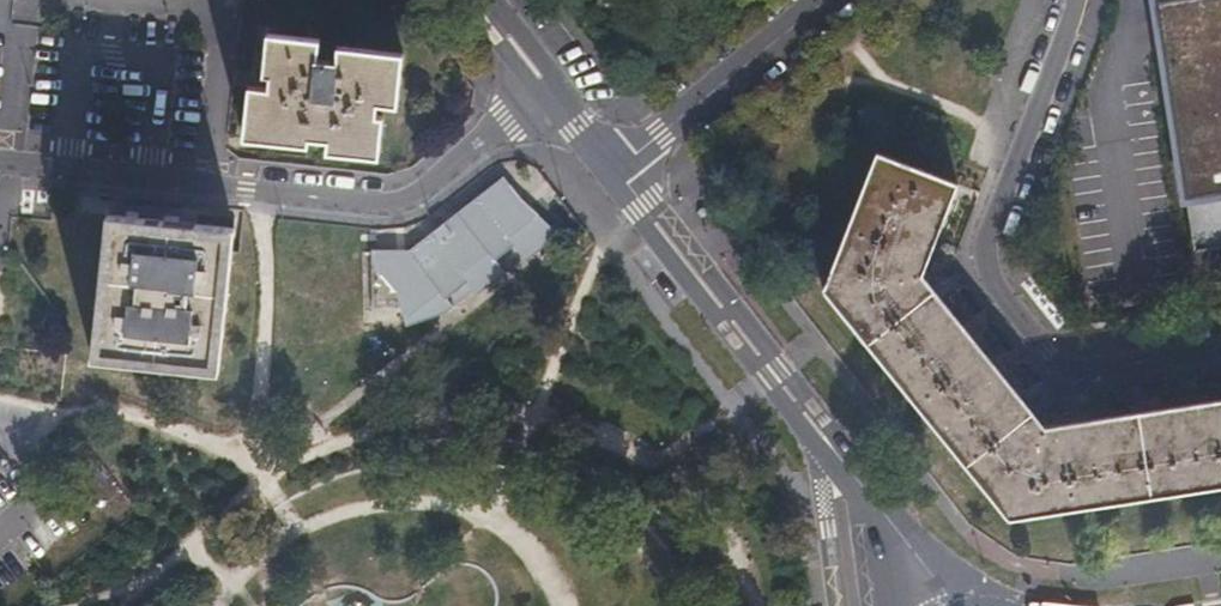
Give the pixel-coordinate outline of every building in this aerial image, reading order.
[(1220,217),(1220,0),(1147,0),(1182,223),(1220,217)] [(327,153),(353,155),(380,158),(385,119),(378,118),(380,105),(399,106),(404,55),(341,48),(339,62),(320,60),(322,41),(268,35),(264,77),(270,77),(269,89),(251,87),(244,139),(308,147),(309,140),(328,141),(327,153)] [(876,155),(825,291),(1011,519),(1220,486),(1220,399),(1045,426),(923,278),(959,185),(876,155)] [(525,261),(555,231),(514,192),(501,176),(407,249),(369,249),(369,264),(393,292),(404,328),(442,314),(451,307),(445,300),(464,284),(475,297),(505,273),(494,260),(512,245),(525,261)] [(217,368),(225,297),(232,226),(107,212),(92,355),(217,368)]
